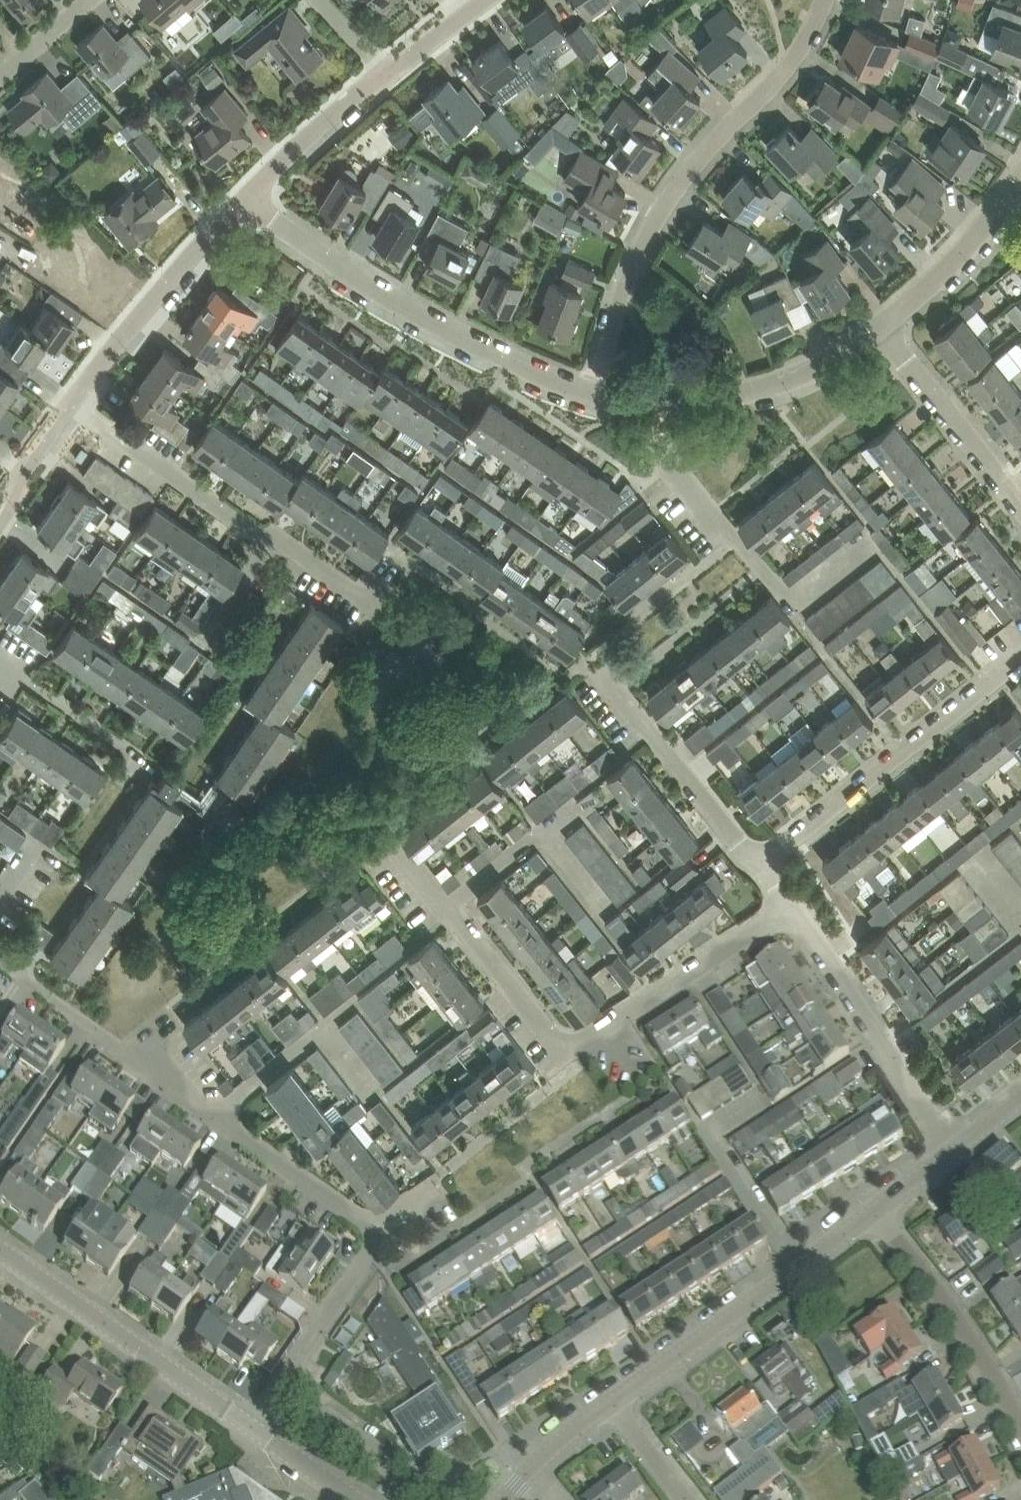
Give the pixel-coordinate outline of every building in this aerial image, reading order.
[(10,4),(23,19),(45,0),(7,0),(10,4)] [(163,24),(186,4),(189,7),(197,0),(143,0),(163,24)] [(647,13),(638,0),(576,0),(577,2),(579,1),(590,17),(613,0),(619,8),(627,20),(634,22),(647,13)] [(885,6),(899,10),(902,0),(866,0),(885,6)] [(993,50),(1017,59),(1016,61),(1020,62),(1020,60),(1020,61),(1020,26),(1020,23),(1020,12),(994,2),(978,44),(993,50)] [(552,58),(564,50),(575,42),(586,57),(598,49),(580,24),(569,33),(568,33),(559,21),(547,4),(525,21),(537,37),(541,44),(531,51),(538,60),(548,53),(551,57),(552,58)] [(236,50),(247,63),(271,43),(297,76),(323,55),(313,44),(315,42),(313,40),(311,41),(299,26),(303,23),(289,6),(287,6),(288,7),(236,50)] [(726,6),(711,18),(707,22),(716,33),(700,46),(709,58),(722,73),(747,52),(735,37),(745,28),(726,6)] [(237,9),(226,18),(233,27),(235,25),(244,18),(242,15),(237,9)] [(244,18),(235,25),(240,31),(252,21),(245,13),(242,15),(244,18)] [(842,55),(860,64),(878,72),(885,58),(890,60),(899,42),(875,31),(857,22),(842,55)] [(114,87),(126,76),(151,55),(141,42),(133,34),(121,44),(103,24),(78,45),(104,75),(114,87)] [(659,25),(648,35),(659,45),(668,36),(659,25)] [(935,56),(941,44),(912,32),(906,46),(935,58),(936,56),(935,56)] [(474,58),(486,74),(493,84),(506,74),(517,88),(529,79),(539,93),(553,84),(548,78),(542,70),(536,61),(538,60),(531,51),(529,52),(526,48),(513,58),(500,39),(486,50),(484,48),(481,51),(482,53),(474,58)] [(935,56),(936,56),(959,66),(966,50),(943,40),(941,44),(935,56)] [(613,47),(605,53),(612,62),(620,56),(613,47)] [(700,75),(691,67),(670,48),(647,74),(664,90),(656,99),(647,92),(640,100),(659,118),(665,111),(669,114),(670,114),(679,122),(701,98),(689,87),(700,75)] [(538,60),(536,61),(542,70),(548,78),(555,73),(546,61),(551,57),(548,53),(538,60)] [(169,56),(161,63),(169,72),(177,66),(169,56)] [(212,88),(217,84),(224,78),(215,66),(207,72),(202,76),(212,88)] [(929,69),(919,88),(929,94),(935,84),(939,74),(929,69)] [(95,108),(103,100),(82,76),(65,91),(48,71),(23,92),(25,96),(9,110),(26,130),(43,116),(49,123),(61,112),(73,127),(95,108)] [(1015,92),(997,83),(975,72),(967,86),(976,90),(969,104),(982,112),(990,115),(1000,121),(1015,92)] [(439,125),(444,132),(449,138),(484,110),(473,97),(469,90),(470,89),(469,88),(462,94),(450,79),(426,98),(445,121),(439,125)] [(809,104),(825,115),(836,123),(843,115),(854,123),(869,103),(844,85),(841,89),(827,79),(809,104)] [(234,118),(244,111),(225,87),(202,106),(214,120),(193,137),(216,165),(250,138),(234,118)] [(929,94),(919,88),(911,102),(941,120),(949,106),(929,94)] [(904,110),(881,95),(872,110),(894,125),(904,110)] [(661,125),(654,120),(626,98),(607,124),(623,137),(606,160),(616,167),(626,158),(631,162),(630,163),(633,166),(634,165),(641,170),(660,145),(651,137),(661,125)] [(503,144),(519,132),(499,108),(484,120),(503,144)] [(113,112),(104,119),(114,132),(123,124),(113,112)] [(990,115),(984,126),(993,132),(1000,121),(990,115)] [(406,121),(389,134),(399,146),(415,134),(406,121)] [(943,135),(932,150),(949,162),(966,173),(985,145),(968,134),(951,122),(943,135)] [(768,146),(781,160),(792,171),(802,162),(815,175),(837,154),(835,152),(821,137),(811,147),(790,125),(768,146)] [(143,129),(129,141),(145,161),(159,150),(143,129)] [(893,138),(887,146),(898,154),(904,146),(893,138)] [(531,147),(525,153),(535,163),(544,154),(534,144),(531,147)] [(616,167),(606,160),(605,161),(582,147),(564,178),(587,191),(580,203),(593,210),(610,220),(626,192),(610,183),(618,168),(616,167)] [(940,181),(934,176),(913,157),(893,180),(905,192),(895,204),(916,222),(922,226),(943,202),(931,192),(940,181)] [(63,171),(52,159),(39,169),(50,182),(63,171)] [(469,159),(461,173),(469,177),(476,163),(469,159)] [(371,210),(375,204),(390,178),(372,167),(361,186),(353,181),(357,174),(356,170),(349,165),(346,166),(341,174),(323,204),(349,219),(359,203),(371,210)] [(478,166),(470,181),(485,189),(492,175),(478,166)] [(445,171),(438,183),(447,189),(454,177),(445,171)] [(782,204),(805,224),(815,215),(794,191),(776,176),(770,171),(770,172),(773,175),(765,184),(759,179),(756,182),(744,171),(724,194),(739,207),(750,217),(760,205),(772,215),(782,204)] [(131,193),(124,199),(108,211),(123,229),(119,231),(128,242),(131,240),(132,240),(154,222),(151,218),(176,198),(163,183),(158,177),(134,197),(131,193)] [(839,194),(849,206),(867,191),(857,179),(839,194)] [(390,186),(378,207),(373,214),(385,221),(376,236),(401,252),(419,222),(406,214),(414,201),(390,186)] [(898,228),(879,207),(870,196),(847,216),(861,232),(850,242),(861,255),(875,270),(899,249),(888,237),(898,228)] [(572,201),(566,212),(576,217),(582,206),(572,201)] [(559,208),(550,226),(559,231),(566,212),(559,208)] [(438,243),(436,247),(427,265),(455,280),(464,262),(469,253),(459,247),(469,227),(439,211),(425,236),(438,243)] [(583,222),(568,217),(564,226),(579,231),(583,222)] [(705,220),(689,245),(716,263),(726,248),(739,256),(743,249),(762,263),(775,252),(752,235),(737,225),(730,220),(723,231),(705,220)] [(483,236),(478,248),(486,252),(491,240),(483,236)] [(802,279),(811,292),(823,308),(849,290),(834,268),(844,262),(832,245),(828,239),(805,254),(815,269),(802,279)] [(484,298),(495,303),(496,308),(505,312),(509,309),(510,310),(519,292),(523,282),(511,276),(521,254),(491,240),(486,252),(485,253),(475,276),(491,283),(484,298)] [(595,270),(576,263),(569,260),(563,274),(565,274),(562,284),(552,280),(546,296),(549,297),(547,304),(539,322),(570,334),(576,318),(572,316),(582,292),(580,291),(584,282),(589,284),(595,270)] [(801,298),(787,272),(763,282),(770,298),(754,305),(768,336),(795,324),(787,304),(801,298)] [(202,310),(230,329),(239,316),(257,328),(261,321),(271,328),(281,315),(278,313),(268,306),(254,296),(247,306),(218,286),(202,310)] [(68,335),(83,313),(51,290),(42,304),(46,306),(31,328),(30,329),(47,340),(57,348),(67,334),(68,335)] [(708,290),(703,296),(709,302),(715,296),(708,290)] [(978,296),(971,301),(977,309),(982,305),(982,301),(978,296)] [(275,297),(268,306),(278,313),(284,304),(275,297)] [(943,331),(935,337),(949,355),(988,323),(977,309),(971,301),(970,300),(939,325),(943,331)] [(1007,309),(1014,317),(1020,312),(1020,305),(1017,300),(1007,309)] [(723,303),(717,306),(721,314),(727,311),(723,303)] [(279,325),(271,337),(279,343),(276,347),(297,361),(320,328),(319,328),(299,313),(292,309),(292,308),(283,320),(279,325)] [(222,340),(230,329),(202,310),(194,321),(193,320),(190,324),(191,325),(185,333),(214,352),(207,362),(224,374),(232,379),(241,366),(234,360),(240,352),(222,340)] [(38,354),(47,340),(30,329),(31,328),(21,321),(5,344),(1,342),(0,343),(0,356),(9,362),(16,353),(33,364),(39,354),(38,354)] [(988,323),(949,355),(963,372),(979,360),(991,349),(984,340),(995,332),(988,323)] [(320,328),(297,361),(317,376),(340,342),(320,328)] [(317,376),(338,390),(361,357),(340,342),(317,376)] [(224,374),(207,362),(200,357),(193,367),(165,347),(149,371),(177,390),(185,378),(203,390),(208,382),(215,387),(224,374)] [(969,379),(984,397),(1009,377),(1020,367),(1020,365),(1007,348),(995,358),(969,379)] [(2,406),(11,392),(13,393),(19,384),(3,372),(9,362),(0,356),(0,405),(2,406)] [(361,357),(338,390),(358,404),(363,397),(381,371),(361,357)] [(381,371),(363,397),(384,412),(406,379),(385,364),(381,371)] [(261,367),(254,377),(265,385),(276,392),(282,383),(272,375),(261,367)] [(177,390),(149,371),(141,382),(139,381),(137,385),(138,386),(132,394),(160,414),(153,424),(177,441),(189,424),(177,415),(180,410),(169,402),(177,390)] [(984,397),(999,416),(1020,398),(1020,391),(1009,377),(984,397)] [(247,398),(255,387),(243,378),(235,389),(247,398)] [(404,426),(427,393),(406,379),(384,412),(404,426)] [(282,383),(276,392),(286,399),(293,390),(282,383)] [(404,426),(399,434),(419,448),(425,440),(447,407),(427,393),(404,426)] [(303,397),(296,407),(317,421),(323,411),(303,397)] [(999,416),(1015,436),(1020,431),(1020,398),(999,416)] [(279,418),(286,409),(274,400),(267,410),(279,418)] [(487,452),(493,442),(495,443),(513,416),(491,402),(485,409),(472,428),(483,435),(476,445),(487,452)] [(425,440),(445,455),(468,422),(447,407),(425,440)] [(298,417),(286,409),(279,418),(291,427),(292,427),(299,418),(298,417)] [(323,411),(317,421),(327,428),(331,422),(334,418),(323,411)] [(495,443),(517,458),(535,432),(513,416),(495,443)] [(195,447),(216,462),(236,434),(214,419),(206,430),(195,447)] [(869,441),(884,460),(910,440),(895,420),(869,441)] [(359,426),(351,436),(362,444),(369,433),(359,426)] [(326,443),(329,439),(317,430),(309,440),(321,449),(326,443)] [(333,432),(329,439),(326,443),(337,451),(345,440),(333,432)] [(517,458),(537,472),(555,446),(535,432),(517,458)] [(369,433),(362,444),(372,451),(380,440),(369,433)] [(216,462),(237,477),(257,449),(236,434),(216,462)] [(899,479),(925,458),(910,440),(884,460),(899,479)] [(559,488),(577,461),(555,446),(537,472),(559,488)] [(375,462),(354,447),(346,458),(367,473),(368,472),(375,462)] [(237,477),(259,492),(279,464),(257,449),(237,477)] [(105,462),(96,456),(95,455),(83,474),(92,481),(105,462)] [(400,455),(393,465),(403,472),(410,462),(400,455)] [(925,458),(899,479),(914,497),(940,477),(939,475),(942,473),(935,464),(931,466),(925,458)] [(577,461),(559,488),(581,502),(599,475),(577,461)] [(816,502),(835,487),(814,461),(795,476),(816,502)] [(102,487),(115,469),(105,462),(92,481),(102,487)] [(392,474),(388,470),(375,462),(368,472),(385,484),(392,474)] [(410,462),(403,472),(413,479),(420,469),(410,462)] [(281,508),(285,502),(301,480),(299,479),(279,464),(259,492),(281,508)] [(458,476),(467,483),(475,472),(465,466),(464,465),(457,475),(458,476)] [(847,474),(840,465),(832,471),(839,481),(840,481),(848,475),(847,474)] [(112,494),(125,475),(115,469),(102,487),(112,494)] [(306,516),(325,488),(304,472),(299,479),(301,480),(285,502),(306,516)] [(482,477),(475,472),(467,483),(476,489),(489,498),(496,489),(500,483),(485,473),(482,477)] [(448,492),(454,482),(441,473),(434,482),(448,492)] [(125,475),(112,494),(118,498),(122,501),(135,482),(125,475)] [(628,481),(627,480),(620,490),(599,475),(581,502),(603,517),(606,520),(623,506),(638,494),(628,481)] [(777,491),(805,526),(814,518),(807,510),(816,502),(795,476),(777,491)] [(914,497),(929,515),(954,494),(940,477),(914,497)] [(107,508),(85,493),(69,482),(53,505),(79,524),(86,514),(97,522),(107,508)] [(135,482),(122,501),(132,508),(144,489),(135,482)] [(407,484),(399,494),(411,503),(419,492),(407,484)] [(337,496),(325,488),(306,516),(327,531),(347,503),(354,493),(343,486),(337,496)] [(141,514),(154,496),(144,489),(132,508),(141,514)] [(861,490),(852,497),(861,509),(870,502),(862,492),(861,490)] [(805,526),(777,491),(759,506),(779,532),(789,524),(797,532),(805,526)] [(362,499),(354,493),(347,503),(327,531),(348,546),(368,518),(356,509),(362,499)] [(477,512),(483,503),(471,494),(464,503),(477,512)] [(944,534),(954,526),(969,514),(954,494),(929,515),(943,534),(944,534)] [(501,506),(510,512),(517,502),(508,496),(507,497),(501,506)] [(141,514),(132,508),(122,501),(118,498),(110,511),(133,527),(141,514)] [(630,525),(629,526),(632,530),(654,512),(643,500),(623,516),(630,525)] [(527,509),(517,502),(510,512),(520,519),(527,509)] [(870,502),(861,509),(870,519),(878,512),(878,511),(870,502)] [(504,517),(497,512),(483,503),(477,512),(491,522),(498,526),(504,517)] [(135,532),(157,547),(176,519),(154,504),(143,521),(135,532)] [(418,505),(400,531),(422,546),(440,520),(446,510),(436,504),(429,513),(418,505)] [(47,536),(54,540),(75,554),(84,541),(73,533),(79,524),(53,505),(37,528),(44,533),(43,535),(46,537),(47,536)] [(740,521),(761,547),(779,532),(759,506),(740,521)] [(902,516),(898,511),(883,522),(886,527),(893,522),(894,522),(902,516)] [(858,528),(864,523),(858,515),(847,523),(839,530),(845,538),(853,532),(858,528)] [(961,530),(956,534),(971,553),(992,536),(977,517),(961,530)] [(368,518),(348,546),(369,561),(370,561),(387,538),(390,533),(368,518)] [(157,547),(151,556),(173,570),(178,562),(198,534),(176,519),(157,547)] [(461,535),(440,520),(422,546),(443,561),(461,535)] [(520,542),(526,533),(513,523),(506,532),(520,542)] [(614,524),(603,533),(610,542),(621,533),(614,524)] [(544,536),(553,542),(559,533),(550,527),(548,525),(542,535),(544,536)] [(648,548),(667,572),(688,555),(669,531),(653,544),(648,548)] [(886,532),(877,539),(885,550),(894,543),(886,532)] [(541,557),(548,548),(526,533),(520,542),(541,557)] [(575,544),(569,540),(559,533),(553,542),(562,549),(565,551),(575,544)] [(219,548),(198,534),(178,562),(200,577),(219,548)] [(461,535),(443,561),(464,576),(482,550),(461,535)] [(831,536),(821,545),(827,553),(837,545),(831,536)] [(971,553),(986,572),(1007,555),(992,536),(971,553)] [(900,568),(909,561),(894,543),(885,550),(900,568)] [(818,560),(827,553),(821,545),(811,552),(818,560)] [(241,564),(219,548),(200,577),(211,585),(206,592),(198,605),(208,612),(222,592),(241,564)] [(549,563),(562,572),(569,563),(548,548),(541,557),(550,563),(549,563)] [(614,589),(626,605),(647,588),(628,564),(617,572),(594,555),(584,548),(574,557),(607,580),(614,589)] [(667,572),(648,548),(628,564),(647,588),(667,572)] [(59,576),(37,562),(21,550),(5,574),(32,592),(38,583),(49,591),(59,576)] [(501,571),(504,565),(482,550),(464,576),(485,591),(486,591),(500,570),(501,571)] [(70,568),(93,584),(102,571),(79,555),(70,568)] [(1001,590),(1020,575),(1020,572),(1007,555),(986,572),(1001,590)] [(897,576),(881,558),(872,565),(887,584),(897,576)] [(504,565),(501,571),(500,570),(486,591),(485,591),(482,596),(503,611),(521,586),(529,575),(508,561),(504,565)] [(107,573),(119,581),(126,570),(115,562),(107,573)] [(585,588),(591,579),(569,563),(562,572),(576,582),(577,582),(585,588)] [(863,573),(878,592),(887,584),(872,565),(863,573)] [(793,566),(783,575),(790,583),(800,575),(793,566)] [(84,597),(93,584),(70,568),(61,581),(84,597)] [(914,568),(905,574),(920,594),(929,586),(914,568)] [(863,573),(853,580),(868,599),(878,592),(863,573)] [(29,621),(37,609),(25,601),(32,592),(5,574),(0,581),(0,605),(27,623),(29,621)] [(992,604),(1004,619),(1017,610),(1020,606),(1020,575),(1001,590),(989,600),(992,604)] [(107,598),(115,586),(103,578),(95,589),(107,598)] [(596,596),(602,588),(603,587),(591,579),(585,588),(596,596)] [(859,607),(868,599),(853,580),(844,588),(859,607)] [(145,583),(138,594),(151,603),(158,592),(145,583)] [(283,609),(295,592),(282,583),(270,600),(283,609)] [(889,607),(908,592),(909,592),(901,583),(882,598),(889,607)] [(525,626),(543,600),(521,586),(503,611),(525,626)] [(944,605),(929,586),(920,594),(935,612),(944,605)] [(834,596),(849,614),(859,607),(844,588),(834,596)] [(169,600),(158,592),(151,603),(162,610),(169,600)] [(554,608),(543,600),(525,626),(547,642),(574,604),(573,603),(576,598),(568,593),(565,594),(554,608)] [(779,629),(791,620),(771,595),(751,612),(779,647),(788,640),(779,629)] [(840,622),(849,614),(834,596),(825,603),(840,622)] [(871,622),(889,608),(889,607),(882,598),(863,613),(871,622)] [(139,619),(147,608),(135,600),(127,611),(139,619)] [(613,600),(605,607),(612,616),(620,609),(613,600)] [(968,600),(962,606),(970,614),(976,608),(968,600)] [(336,628),(340,623),(310,602),(296,622),(301,626),(300,627),(325,645),(329,639),(331,640),(339,630),(336,628)] [(948,602),(944,605),(935,612),(950,631),(963,621),(948,602)] [(830,630),(837,624),(840,622),(825,603),(815,611),(830,630)] [(574,604),(547,642),(568,656),(586,630),(585,630),(593,620),(581,612),(582,610),(574,604)] [(147,608),(139,619),(151,628),(159,616),(147,608)] [(181,608),(174,619),(182,625),(193,632),(194,632),(201,622),(191,615),(189,614),(181,608)] [(806,618),(821,637),(830,630),(815,611),(806,618)] [(750,652),(765,640),(773,652),(779,647),(751,612),(730,628),(750,652)] [(923,649),(940,670),(959,655),(947,639),(925,612),(914,620),(932,642),(923,649)] [(844,628),(852,637),(871,622),(863,613),(844,628)] [(965,650),(967,649),(977,641),(978,640),(963,621),(950,631),(953,634),(965,650)] [(75,666),(95,638),(73,622),(65,634),(53,651),(75,666)] [(23,636),(46,652),(55,639),(53,638),(47,634),(32,623),(23,636)] [(288,644),(285,650),(310,667),(314,661),(316,663),(323,652),(321,650),(325,645),(300,627),(293,637),(289,634),(283,640),(288,644)] [(730,628),(710,644),(730,669),(750,652),(730,628)] [(845,643),(852,637),(844,628),(825,643),(832,652),(845,643)] [(178,629),(170,640),(182,648),(187,641),(190,637),(178,629)] [(95,638),(75,666),(97,680),(116,652),(95,638)] [(184,670),(192,659),(199,649),(187,641),(182,648),(172,662),(184,670)] [(710,644),(690,661),(710,685),(730,669),(710,644)] [(818,652),(811,644),(798,654),(790,660),(797,669),(818,652)] [(881,656),(893,673),(885,679),(902,700),(921,685),(904,664),(891,648),(881,656)] [(940,670),(923,649),(904,664),(921,685),(940,670)] [(306,672),(310,667),(285,650),(281,655),(276,652),(269,663),(273,666),(269,672),(295,689),(299,683),(301,685),(308,674),(306,672)] [(137,667),(116,652),(97,680),(118,695),(137,667)] [(679,669),(670,677),(689,701),(697,695),(705,704),(717,694),(710,685),(690,661),(688,662),(686,658),(676,666),(679,669)] [(223,681),(230,670),(218,662),(211,672),(223,681)] [(814,665),(803,674),(810,683),(821,674),(814,665)] [(782,666),(770,676),(777,685),(789,675),(782,666)] [(139,710),(159,682),(137,667),(118,695),(139,710)] [(295,689),(269,672),(265,678),(261,674),(253,685),(258,688),(249,701),(261,708),(275,718),(276,717),(284,705),(286,707),(293,696),(291,695),(295,689)] [(763,696),(777,685),(770,676),(756,687),(763,696)] [(649,694),(669,718),(689,701),(670,677),(661,684),(659,682),(655,681),(649,687),(649,690),(650,692),(649,694)] [(866,695),(870,700),(883,716),(902,700),(885,679),(866,695)] [(796,680),(784,689),(792,698),(803,689),(796,680)] [(1020,700),(1020,682),(1020,681),(1011,688),(1020,700)] [(139,710),(161,725),(180,696),(159,682),(139,710)] [(566,729),(587,713),(567,688),(547,705),(566,729)] [(784,689),(778,695),(789,709),(795,705),(791,699),(792,698),(784,689)] [(180,696),(161,725),(183,740),(202,711),(182,697),(180,696)] [(736,718),(749,708),(742,699),(729,709),(736,718)] [(855,699),(835,715),(854,739),(874,723),(855,699)] [(547,705),(526,721),(546,746),(566,729),(547,705)] [(1015,746),(1020,754),(1020,713),(1016,707),(997,722),(1015,746)] [(243,735),(275,757),(279,752),(277,750),(284,739),(287,740),(294,729),(276,717),(275,718),(261,708),(254,718),(259,721),(251,733),(247,730),(243,735)] [(716,734),(736,718),(729,709),(715,720),(709,725),(716,734)] [(760,709),(746,720),(754,730),(767,719),(760,709)] [(38,726),(16,710),(7,723),(4,727),(0,733),(0,739),(19,752),(38,726)] [(836,753),(854,739),(835,715),(817,730),(836,753)] [(526,721),(506,738),(530,768),(533,771),(542,764),(535,754),(546,746),(526,721)] [(700,726),(685,738),(695,751),(716,734),(709,725),(705,721),(700,726)] [(996,761),(1015,746),(997,722),(978,738),(996,761)] [(41,767),(59,740),(38,726),(19,752),(41,767)] [(738,727),(726,736),(734,746),(746,736),(738,727)] [(817,769),(836,753),(817,730),(798,745),(817,769)] [(272,763),(275,757),(243,735),(239,741),(244,744),(237,755),(232,752),(228,757),(260,779),(264,774),(262,773),(269,761),(272,763)] [(741,754),(734,746),(726,736),(706,752),(714,761),(721,756),(728,765),(741,754)] [(511,782),(530,768),(506,738),(485,754),(503,777),(505,778),(507,777),(511,782)] [(959,753),(977,776),(996,761),(978,738),(959,753)] [(41,767),(63,782),(81,756),(59,740),(41,767)] [(621,755),(612,744),(596,756),(591,761),(599,771),(599,772),(605,768),(621,755)] [(798,745),(779,760),(798,784),(817,769),(798,745)] [(987,790),(977,777),(977,776),(959,753),(939,768),(958,792),(967,785),(977,798),(987,790)] [(63,782),(84,797),(103,770),(81,756),(63,782)] [(624,797),(649,777),(633,756),(608,776),(620,792),(624,797)] [(217,784),(221,779),(246,796),(254,783),(256,785),(260,780),(228,758),(224,763),(229,766),(221,777),(216,774),(212,780),(217,784)] [(779,760),(759,776),(778,800),(798,784),(779,760)] [(463,782),(483,806),(504,790),(484,765),(463,782)] [(947,800),(955,810),(959,815),(969,807),(965,802),(958,792),(939,768),(920,783),(939,807),(947,800)] [(585,769),(572,779),(579,788),(592,778),(591,777),(585,769)] [(157,782),(152,779),(148,785),(153,788),(145,800),(140,796),(133,807),(137,810),(133,816),(159,834),(163,828),(165,830),(173,819),(170,818),(179,805),(161,792),(167,783),(171,776),(164,772),(157,782)] [(739,792),(751,807),(754,810),(758,816),(760,814),(778,800),(759,776),(739,792)] [(649,777),(624,797),(640,817),(665,797),(649,777)] [(566,798),(571,794),(579,788),(572,779),(571,779),(559,789),(566,798)] [(462,822),(483,806),(463,782),(443,798),(462,822)] [(901,799),(919,822),(939,807),(920,783),(901,799)] [(601,797),(593,788),(577,801),(587,814),(596,806),(593,803),(601,797)] [(538,821),(559,804),(552,795),(530,812),(538,821)] [(657,838),(682,818),(665,797),(640,817),(657,838)] [(423,814),(442,838),(462,822),(443,798),(423,814)] [(881,814),(900,838),(919,822),(901,799),(881,814)] [(1011,820),(1020,812),(1020,799),(1004,812),(1011,820)] [(19,822),(29,829),(39,816),(17,800),(8,814),(19,822)] [(985,827),(992,836),(1011,820),(1004,812),(985,827)] [(421,854),(442,838),(423,814),(401,830),(421,855),(421,854)] [(881,814),(863,829),(881,853),(900,838),(881,814)] [(63,826),(52,818),(49,822),(39,816),(29,829),(51,844),(63,826)] [(118,838),(143,856),(147,850),(149,852),(157,841),(155,840),(159,834),(133,816),(129,822),(125,818),(117,829),(122,832),(118,838)] [(503,833),(511,842),(531,826),(524,817),(503,833)] [(673,858),(683,851),(698,838),(682,818),(657,838),(673,858)] [(4,819),(0,826),(0,837),(6,841),(16,848),(25,836),(26,834),(15,827),(4,819)] [(584,822),(565,837),(573,846),(592,831),(584,822)] [(599,829),(609,842),(619,834),(608,822),(599,829)] [(474,823),(467,828),(483,849),(490,858),(504,848),(497,838),(490,844),(474,823)] [(966,842),(972,851),(992,836),(985,827),(966,842)] [(863,829),(843,844),(862,868),(879,891),(887,885),(875,871),(887,861),(881,853),(863,829)] [(992,846),(999,856),(1020,840),(1013,830),(992,846)] [(592,831),(573,846),(580,855),(599,840),(592,831)] [(629,848),(619,834),(609,842),(620,855),(621,854),(629,848)] [(103,860),(128,878),(132,872),(134,874),(141,863),(139,861),(143,856),(118,838),(114,844),(109,840),(102,851),(107,854),(103,860)] [(599,840),(580,855),(588,865),(607,850),(599,840)] [(1020,840),(999,856),(1007,866),(1020,854),(1020,841),(1020,840)] [(953,866),(972,851),(966,842),(947,857),(953,866)] [(861,890),(850,877),(862,868),(843,844),(823,860),(852,896),(861,890)] [(478,868),(490,858),(483,849),(470,859),(478,868)] [(538,870),(548,862),(538,850),(528,858),(538,870)] [(607,850),(588,865),(595,874),(614,859),(607,850)] [(1007,866),(1014,875),(1020,870),(1020,854),(1007,866)] [(676,885),(697,868),(688,856),(666,873),(676,885)] [(947,857),(927,873),(934,881),(953,866),(947,857)] [(913,858),(904,866),(912,875),(921,867),(913,858)] [(614,859),(595,874),(602,883),(621,868),(614,859)] [(119,895),(126,885),(124,883),(128,878),(103,860),(99,866),(94,862),(86,873),(104,886),(105,885),(119,895)] [(651,876),(651,875),(641,863),(633,870),(632,870),(643,883),(651,876)] [(621,868),(602,883),(610,893),(629,877),(621,868)] [(715,870),(685,895),(703,918),(724,902),(717,893),(727,885),(715,870)] [(442,881),(449,890),(463,880),(455,871),(442,881)] [(948,897),(969,881),(960,871),(940,887),(945,893),(948,897)] [(903,872),(899,876),(908,888),(915,897),(934,881),(927,873),(913,884),(903,872)] [(629,877),(610,893),(617,902),(636,887),(629,877)] [(667,888),(660,879),(660,878),(647,889),(654,898),(667,888)] [(343,909),(351,920),(358,928),(379,912),(376,908),(386,901),(371,882),(362,889),(354,879),(333,896),(343,909)] [(519,899),(514,894),(502,879),(478,898),(479,898),(495,918),(519,899)] [(551,886),(561,899),(565,896),(571,891),(561,879),(551,886)] [(956,907),(977,892),(969,881),(948,897),(956,907)] [(105,885),(104,886),(96,897),(91,894),(84,904),(89,908),(85,913),(110,931),(114,925),(116,927),(124,916),(121,915),(130,902),(119,895),(105,885)] [(896,912),(915,897),(908,888),(889,903),(896,912)] [(640,910),(654,898),(647,889),(632,901),(640,910)] [(577,919),(587,912),(571,891),(565,896),(561,899),(571,911),(577,919)] [(964,918),(985,902),(977,892),(956,907),(964,918)] [(664,911),(683,934),(703,918),(685,895),(664,911)] [(331,936),(351,920),(343,909),(333,896),(312,912),(331,936)] [(868,916),(870,918),(877,927),(896,912),(889,903),(883,896),(869,906),(873,911),(868,916)] [(495,918),(511,938),(535,920),(519,899),(495,918)] [(972,928),(993,912),(985,902),(964,918),(972,928)] [(956,910),(948,917),(956,928),(965,921),(956,910)] [(663,951),(644,927),(637,934),(627,921),(619,911),(605,922),(623,944),(629,952),(642,968),(643,967),(663,951)] [(644,927),(663,951),(683,934),(664,911),(644,927)] [(310,952),(331,936),(312,912),(291,929),(310,952)] [(593,940),(603,932),(587,912),(577,919),(583,927),(593,940)] [(980,939),(1001,923),(993,912),(972,928),(980,939)] [(73,930),(69,935),(95,953),(99,947),(101,949),(108,938),(106,937),(110,931),(85,913),(81,919),(76,916),(69,926),(73,930)] [(511,938),(528,959),(551,940),(550,939),(535,920),(511,938)] [(863,947),(862,948),(863,949),(864,948),(880,968),(903,950),(903,949),(912,942),(905,932),(896,921),(878,936),(863,947)] [(41,948),(53,931),(40,922),(28,938),(41,948)] [(989,949),(1009,933),(1001,923),(980,939),(989,949)] [(317,961),(310,952),(291,929),(270,946),(272,948),(289,969),(301,960),(307,968),(317,961)] [(369,943),(379,955),(386,964),(387,965),(408,948),(407,947),(395,932),(383,941),(379,935),(369,943)] [(603,952),(613,944),(603,932),(593,940),(603,952)] [(567,960),(557,948),(565,942),(558,933),(550,939),(551,940),(528,959),(544,979),(567,960)] [(83,969),(85,971),(93,960),(91,958),(95,953),(69,935),(65,941),(61,938),(49,954),(79,974),(83,969)] [(411,975),(418,984),(450,959),(433,938),(410,957),(419,968),(411,975)] [(1020,956),(1020,941),(1003,955),(1010,964),(1020,956)] [(880,968),(896,989),(919,971),(919,970),(912,962),(922,954),(912,942),(903,949),(903,950),(880,968)] [(760,994),(796,971),(782,950),(746,973),(757,990),(760,994)] [(623,983),(626,981),(636,973),(625,959),(618,951),(605,961),(623,983)] [(255,968),(248,974),(266,997),(270,1003),(273,1001),(277,999),(278,993),(276,990),(288,980),(279,969),(280,968),(277,963),(275,965),(269,957),(267,955),(261,953),(253,960),(253,966),(255,968)] [(560,999),(583,981),(583,980),(590,975),(574,954),(567,960),(544,979),(560,999)] [(382,968),(386,964),(379,955),(374,959),(359,971),(366,981),(382,968)] [(989,980),(1010,964),(1003,955),(982,971),(989,980)] [(443,999),(467,980),(450,959),(418,984),(417,986),(432,1006),(443,998),(443,999)] [(910,1009),(911,1010),(936,991),(936,990),(945,983),(937,974),(932,967),(928,963),(919,970),(919,971),(896,989),(912,1008),(910,1009)] [(347,980),(343,974),(340,971),(331,979),(346,997),(355,990),(355,989),(366,981),(359,971),(347,980)] [(773,1014),(809,991),(796,971),(760,994),(773,1014)] [(968,996),(989,980),(982,971),(961,987),(968,996)] [(227,990),(246,1014),(266,997),(247,974),(227,990)] [(583,981),(560,999),(576,1019),(575,1020),(576,1021),(600,1002),(607,996),(590,975),(583,980),(583,981)] [(312,998),(325,1014),(346,997),(331,979),(310,995),(312,998)] [(390,994),(379,980),(375,984),(358,997),(371,1013),(375,1018),(392,1006),(385,998),(390,994)] [(483,1001),(467,980),(443,999),(460,1020),(483,1001)] [(988,985),(979,992),(989,1005),(998,998),(988,985)] [(948,1012),(968,996),(961,987),(941,1003),(948,1012)] [(734,1011),(720,989),(706,999),(720,1020),(734,1011)] [(227,990),(206,1006),(225,1030),(233,1039),(241,1032),(234,1023),(246,1014),(227,990)] [(787,1035),(823,1012),(809,991),(773,1014),(786,1034),(787,1035)] [(927,1028),(948,1012),(941,1003),(920,1019),(927,1028)] [(707,1028),(704,1022),(693,1005),(670,1020),(687,1046),(700,1037),(707,1048),(717,1042),(723,1038),(713,1024),(707,1028)] [(206,1006),(185,1023),(204,1047),(219,1034),(225,1030),(206,1006)] [(392,1039),(401,1032),(386,1014),(394,1008),(392,1006),(375,1018),(392,1039)] [(309,1007),(297,1016),(292,1010),(282,1017),(297,1036),(318,1019),(309,1007)] [(486,1035),(482,1030),(497,1018),(489,1008),(468,1025),(476,1035),(479,1040),(486,1035)] [(358,1010),(339,1026),(346,1035),(366,1020),(358,1010)] [(748,1031),(734,1011),(720,1020),(734,1040),(748,1031)] [(42,1028),(18,1012),(0,1038),(0,1054),(4,1057),(13,1045),(24,1053),(25,1053),(42,1028)] [(811,1049),(836,1033),(823,1012),(787,1035),(786,1034),(782,1037),(789,1049),(797,1044),(795,1041),(802,1036),(810,1048),(811,1049)] [(1011,1051),(1020,1044),(1020,1021),(1014,1013),(993,1029),(1011,1051)] [(288,1044),(297,1036),(282,1017),(273,1025),(288,1044)] [(366,1020),(346,1035),(351,1042),(354,1045),(373,1029),(371,1026),(366,1020)] [(674,1055),(687,1046),(670,1020),(648,1035),(672,1072),(681,1066),(680,1065),(674,1055)] [(455,1051),(476,1035),(468,1025),(448,1042),(455,1051)] [(514,1083),(535,1066),(503,1026),(494,1034),(505,1047),(507,1050),(501,1055),(495,1060),(514,1083)] [(25,1053),(24,1053),(19,1060),(42,1077),(65,1044),(42,1028),(25,1053)] [(373,1029),(354,1045),(361,1054),(381,1039),(373,1029)] [(993,1029),(973,1044),(990,1067),(1011,1051),(993,1029)] [(747,1061),(762,1052),(748,1031),(734,1040),(747,1061)] [(409,1060),(417,1053),(401,1032),(392,1039),(409,1060)] [(817,1074),(824,1069),(833,1064),(849,1053),(836,1033),(811,1049),(810,1048),(795,1058),(801,1066),(809,1061),(817,1074)] [(381,1039),(361,1054),(368,1064),(388,1048),(381,1039)] [(251,1042),(241,1050),(256,1069),(265,1061),(251,1042)] [(446,1059),(455,1051),(448,1042),(427,1058),(434,1068),(437,1072),(449,1063),(446,1059)] [(228,1047),(227,1053),(231,1058),(240,1051),(233,1043),(228,1047)] [(973,1044),(968,1049),(952,1061),(969,1083),(990,1067),(973,1044)] [(334,1068),(335,1068),(318,1047),(308,1054),(325,1076),(334,1068)] [(388,1048),(368,1064),(376,1073),(395,1058),(388,1048)] [(231,1058),(246,1076),(256,1069),(241,1050),(240,1051),(231,1058)] [(762,1052),(747,1061),(760,1080),(761,1082),(775,1072),(774,1071),(762,1052)] [(395,1058),(376,1073),(383,1082),(403,1067),(395,1058)] [(414,1084),(434,1068),(427,1058),(406,1074),(414,1084)] [(493,1100),(514,1083),(495,1060),(475,1076),(493,1100)] [(863,1074),(853,1060),(837,1071),(832,1074),(838,1083),(842,1088),(846,1085),(863,1074)] [(740,1066),(730,1072),(743,1093),(754,1086),(740,1066)] [(309,1088),(292,1067),(267,1086),(285,1108),(309,1088)] [(454,1092),(473,1116),(493,1100),(475,1076),(468,1067),(458,1074),(465,1083),(454,1092)] [(68,1074),(51,1098),(52,1099),(69,1110),(77,1097),(94,1108),(111,1084),(87,1068),(78,1081),(69,1074),(68,1074)] [(791,1089),(778,1068),(774,1071),(775,1072),(761,1082),(760,1080),(759,1081),(772,1102),(791,1089)] [(733,1100),(743,1093),(730,1072),(729,1073),(719,1079),(733,1100)] [(393,1101),(414,1084),(406,1074),(385,1091),(393,1101)] [(812,1087),(818,1096),(838,1083),(832,1074),(812,1087)] [(350,1089),(340,1075),(331,1083),(341,1096),(342,1095),(350,1089)] [(225,1093),(235,1086),(227,1077),(218,1084),(225,1093)] [(709,1086),(723,1107),(733,1100),(719,1079),(709,1086)] [(677,1089),(685,1101),(693,1096),(685,1083),(677,1089)] [(111,1084),(94,1108),(95,1109),(89,1118),(107,1129),(111,1128),(115,1123),(117,1124),(123,1116),(134,1100),(111,1084)] [(699,1093),(712,1114),(723,1107),(709,1086),(699,1093)] [(34,1087),(17,1110),(28,1118),(29,1118),(45,1095),(34,1087)] [(818,1096),(812,1087),(792,1100),(798,1110),(818,1096)] [(325,1108),(309,1088),(285,1108),(301,1129),(326,1109),(325,1108)] [(473,1116),(454,1092),(433,1108),(452,1132),(473,1116)] [(702,1121),(712,1114),(699,1093),(688,1100),(702,1121)] [(387,1128),(397,1120),(380,1099),(370,1107),(387,1128)] [(879,1099),(858,1112),(860,1115),(866,1124),(865,1124),(882,1149),(903,1135),(887,1110),(879,1099)] [(357,1116),(367,1109),(359,1100),(342,1112),(334,1102),(325,1108),(326,1109),(301,1129),(318,1150),(327,1142),(342,1129),(350,1122),(357,1116)] [(674,1102),(653,1115),(669,1140),(691,1126),(675,1100),(673,1101),(674,1102)] [(798,1110),(792,1100),(771,1114),(777,1123),(798,1110)] [(45,1135),(43,1133),(59,1110),(48,1102),(32,1126),(45,1135)] [(418,1134),(431,1149),(452,1132),(433,1108),(412,1125),(418,1134)] [(15,1109),(0,1130),(0,1145),(7,1149),(28,1118),(15,1109)] [(151,1166),(159,1154),(177,1129),(153,1113),(136,1138),(128,1150),(151,1166)] [(750,1127),(762,1145),(783,1131),(777,1123),(771,1114),(750,1127)] [(647,1155),(669,1140),(653,1115),(631,1130),(647,1155)] [(840,1128),(845,1137),(845,1138),(861,1163),(882,1149),(865,1124),(866,1124),(860,1115),(840,1128)] [(397,1120),(387,1128),(403,1148),(413,1141),(397,1120)] [(367,1144),(367,1143),(350,1122),(342,1129),(327,1142),(344,1163),(367,1144)] [(45,1135),(32,1126),(13,1153),(23,1160),(26,1163),(45,1135)] [(729,1141),(731,1144),(741,1159),(758,1148),(762,1145),(750,1127),(746,1130),(729,1141)] [(840,1128),(819,1142),(825,1151),(841,1176),(861,1163),(845,1138),(845,1137),(840,1128)] [(183,1170),(200,1145),(177,1129),(159,1154),(183,1170)] [(609,1144),(631,1178),(642,1172),(635,1162),(647,1155),(631,1130),(609,1144)] [(390,1158),(374,1138),(367,1143),(367,1144),(344,1163),(360,1183),(384,1164),(383,1163),(390,1158)] [(87,1162),(86,1162),(85,1164),(97,1172),(114,1148),(102,1140),(87,1162)] [(414,1161),(423,1154),(413,1141),(403,1148),(414,1161)] [(631,1178),(609,1144),(587,1158),(604,1183),(616,1175),(619,1180),(626,1182),(631,1178)] [(1020,1193),(1020,1168),(1017,1162),(1004,1147),(984,1164),(996,1179),(997,1180),(980,1194),(993,1209),(996,1214),(1020,1193)] [(113,1181),(110,1179),(126,1156),(114,1148),(97,1172),(99,1173),(111,1182),(113,1181)] [(825,1151),(804,1164),(820,1190),(841,1176),(825,1151)] [(175,1227),(199,1192),(221,1207),(226,1200),(225,1199),(243,1174),(219,1158),(208,1174),(205,1180),(195,1173),(180,1194),(180,1195),(164,1218),(175,1227)] [(582,1197),(604,1183),(587,1158),(566,1173),(582,1197)] [(26,1163),(23,1160),(9,1182),(0,1194),(0,1200),(20,1214),(39,1188),(29,1181),(36,1169),(26,1163)] [(707,1182),(721,1172),(715,1162),(701,1172),(707,1182)] [(99,1173),(97,1172),(85,1164),(70,1185),(83,1195),(99,1173)] [(400,1185),(400,1184),(388,1170),(384,1164),(360,1183),(377,1204),(400,1185)] [(783,1178),(800,1203),(820,1190),(804,1164),(783,1178)] [(660,1174),(671,1191),(678,1201),(692,1192),(685,1182),(679,1186),(668,1169),(660,1174)] [(111,1182),(99,1173),(83,1195),(96,1205),(111,1182)] [(118,1184),(129,1191),(136,1179),(125,1173),(118,1184)] [(560,1212),(582,1197),(566,1173),(545,1186),(544,1186),(543,1186),(554,1203),(560,1212)] [(243,1222),(249,1215),(266,1190),(243,1174),(225,1199),(226,1200),(221,1207),(243,1222)] [(779,1216),(800,1203),(783,1178),(763,1192),(779,1216)] [(726,1179),(709,1190),(704,1193),(710,1203),(715,1200),(732,1189),(726,1179)] [(43,1231),(55,1214),(69,1193),(56,1184),(49,1195),(39,1188),(20,1214),(32,1222),(31,1224),(34,1226),(35,1225),(43,1231)] [(152,1210),(164,1218),(180,1195),(180,1194),(169,1186),(152,1210)] [(663,1211),(678,1201),(671,1191),(656,1201),(663,1211)] [(682,1208),(688,1217),(710,1203),(704,1193),(682,1208)] [(541,1248),(564,1233),(558,1224),(551,1214),(541,1198),(540,1198),(541,1199),(519,1213),(536,1239),(541,1248)] [(619,1239),(634,1229),(626,1216),(625,1217),(621,1210),(614,1200),(607,1206),(613,1215),(619,1225),(613,1229),(619,1239)] [(280,1214),(269,1207),(253,1230),(264,1237),(280,1214)] [(640,1207),(626,1216),(634,1229),(649,1220),(640,1207)] [(688,1217),(682,1208),(660,1222),(666,1232),(667,1231),(673,1227),(688,1217)] [(87,1258),(111,1224),(100,1217),(89,1209),(64,1243),(87,1258)] [(137,1233),(148,1241),(164,1218),(152,1210),(137,1233)] [(971,1270),(983,1260),(967,1239),(977,1231),(962,1210),(939,1228),(971,1270)] [(514,1253),(536,1239),(519,1213),(497,1227),(514,1253)] [(160,1249),(175,1227),(164,1218),(148,1241),(160,1249)] [(735,1230),(730,1234),(746,1257),(768,1243),(752,1219),(735,1230)] [(216,1255),(229,1264),(231,1262),(239,1250),(252,1229),(241,1222),(221,1249),(218,1254),(217,1254),(216,1255)] [(649,1252),(671,1238),(667,1231),(666,1232),(660,1222),(638,1236),(644,1246),(649,1252)] [(109,1274),(120,1259),(134,1240),(120,1230),(111,1224),(87,1258),(109,1274)] [(292,1256),(316,1273),(331,1250),(295,1226),(287,1238),(299,1246),(293,1256),(292,1256)] [(492,1267),(514,1253),(497,1227),(475,1242),(492,1267)] [(1019,1235),(1004,1245),(1015,1262),(1020,1258),(1020,1233),(1019,1235)] [(708,1248),(724,1272),(746,1257),(730,1234),(708,1248)] [(616,1251),(623,1260),(644,1246),(638,1236),(616,1251)] [(598,1239),(583,1249),(590,1258),(605,1249),(598,1239)] [(454,1256),(471,1282),(482,1274),(489,1286),(500,1279),(492,1267),(475,1242),(454,1256)] [(292,1256),(293,1256),(280,1248),(265,1270),(301,1295),(316,1273),(292,1256)] [(708,1248),(686,1262),(702,1286),(724,1272),(708,1248)] [(253,1277),(261,1266),(239,1250),(231,1262),(242,1270),(253,1277)] [(623,1260),(616,1251),(594,1265),(601,1275),(623,1260)] [(577,1253),(555,1268),(561,1277),(583,1263),(577,1253)] [(175,1270),(165,1263),(166,1262),(155,1254),(141,1274),(130,1289),(152,1305),(167,1283),(175,1270)] [(213,1286),(229,1264),(216,1255),(201,1277),(213,1286)] [(432,1270),(449,1296),(471,1282),(454,1256),(432,1270)] [(983,1286),(1005,1269),(995,1256),(973,1274),(983,1286)] [(229,1264),(213,1286),(225,1294),(242,1270),(231,1262),(229,1264)] [(680,1301),(702,1286),(686,1262),(665,1277),(680,1301)] [(555,1268),(533,1282),(539,1291),(561,1277),(555,1268)] [(565,1284),(572,1294),(594,1279),(587,1269),(565,1284)] [(427,1310),(443,1299),(449,1296),(432,1270),(411,1284),(410,1283),(409,1284),(413,1290),(403,1297),(416,1316),(426,1310),(427,1310)] [(175,1320),(185,1306),(199,1286),(188,1277),(178,1290),(167,1283),(152,1305),(175,1320)] [(643,1291),(658,1315),(680,1301),(665,1277),(643,1291)] [(1020,1311),(1020,1278),(992,1297),(1007,1320),(1020,1311)] [(518,1306),(539,1291),(533,1282),(511,1296),(518,1306)] [(280,1311),(287,1300),(265,1285),(257,1296),(268,1303),(280,1311)] [(558,1289),(543,1298),(550,1308),(565,1298),(558,1289)] [(621,1306),(625,1312),(636,1329),(658,1315),(643,1291),(621,1306)] [(234,1329),(218,1351),(239,1366),(240,1367),(245,1359),(258,1369),(278,1341),(261,1329),(253,1323),(268,1303),(257,1296),(234,1329)] [(496,1320),(518,1306),(511,1296),(489,1310),(496,1320)] [(535,1318),(550,1308),(543,1298),(529,1308),(535,1318)] [(385,1300),(368,1325),(380,1342),(371,1348),(382,1366),(391,1360),(420,1405),(393,1422),(419,1463),(421,1461),(431,1455),(443,1447),(443,1448),(448,1446),(447,1444),(464,1433),(457,1422),(463,1418),(415,1345),(424,1339),(413,1321),(403,1327),(385,1300)] [(195,1335),(218,1351),(234,1329),(223,1321),(231,1309),(221,1302),(206,1321),(195,1335)] [(23,1343),(35,1327),(18,1315),(16,1318),(0,1308),(0,1350),(13,1358),(23,1343)] [(629,1335),(630,1334),(613,1308),(590,1322),(607,1348),(629,1334),(629,1335)] [(468,1324),(474,1334),(496,1320),(489,1310),(468,1324)] [(607,1348),(590,1322),(583,1311),(561,1325),(568,1337),(585,1362),(607,1348)] [(871,1358),(883,1349),(907,1332),(892,1311),(870,1326),(869,1325),(855,1335),(871,1358)] [(1007,1320),(1020,1342),(1020,1311),(1007,1320)] [(515,1317),(500,1327),(506,1336),(507,1336),(512,1344),(522,1337),(517,1330),(520,1327),(521,1327),(515,1317)] [(452,1348),(468,1338),(474,1334),(468,1324),(445,1339),(452,1348)] [(490,1347),(506,1336),(500,1327),(484,1337),(490,1347)] [(899,1369),(922,1353),(907,1332),(883,1349),(893,1363),(880,1372),(887,1382),(901,1372),(899,1369)] [(564,1377),(585,1362),(568,1337),(547,1351),(564,1377)] [(839,1356),(827,1337),(817,1344),(824,1357),(828,1364),(839,1356)] [(813,1380),(786,1346),(769,1360),(765,1355),(752,1365),(771,1389),(782,1381),(800,1405),(811,1396),(804,1387),(813,1380)] [(28,1379),(44,1356),(31,1347),(15,1369),(28,1379)] [(542,1391),(564,1377),(547,1351),(525,1365),(542,1391)] [(325,1384),(327,1386),(333,1390),(354,1358),(346,1352),(325,1384)] [(469,1363),(462,1352),(446,1362),(453,1373),(469,1363)] [(103,1414),(110,1404),(121,1387),(106,1376),(104,1379),(82,1364),(71,1380),(54,1369),(43,1386),(39,1390),(63,1407),(73,1393),(103,1414)] [(520,1405),(542,1391),(525,1365),(504,1379),(520,1405)] [(520,1405),(504,1379),(483,1393),(469,1372),(458,1379),(473,1403),(483,1397),(498,1420),(499,1419),(520,1405)] [(913,1418),(917,1416),(950,1397),(936,1373),(895,1397),(905,1412),(909,1421),(913,1418)] [(778,1419),(777,1418),(766,1404),(760,1409),(760,1408),(746,1390),(717,1413),(740,1444),(731,1451),(745,1470),(714,1493),(719,1499),(748,1499),(783,1473),(764,1448),(755,1456),(746,1444),(772,1425),(772,1424),(778,1419)] [(860,1405),(851,1410),(857,1421),(858,1424),(893,1403),(885,1390),(872,1397),(860,1405)] [(842,1394),(812,1417),(822,1430),(850,1408),(844,1398),(842,1394)] [(853,1395),(847,1399),(852,1407),(858,1403),(853,1395)] [(931,1440),(941,1434),(947,1430),(964,1420),(950,1397),(917,1416),(931,1440)] [(2,1419),(9,1409),(0,1403),(0,1417),(2,1419)] [(787,1410),(777,1418),(778,1419),(799,1447),(822,1430),(812,1417),(805,1407),(792,1417),(787,1410)] [(151,1462),(175,1479),(200,1444),(165,1419),(161,1418),(159,1419),(151,1430),(139,1421),(121,1447),(148,1466),(151,1462)] [(678,1436),(685,1461),(710,1453),(703,1428),(678,1436)] [(860,1435),(851,1438),(855,1451),(864,1448),(860,1435)] [(878,1439),(869,1444),(879,1462),(881,1461),(889,1474),(896,1471),(919,1457),(912,1444),(893,1454),(883,1436),(878,1439)] [(948,1486),(963,1478),(988,1465),(975,1442),(958,1452),(952,1454),(951,1452),(935,1461),(948,1486)] [(99,1480),(118,1452),(106,1443),(86,1471),(99,1480)] [(16,1465),(7,1456),(0,1462),(9,1471),(16,1465)] [(919,1457),(896,1471),(897,1473),(901,1481),(925,1468),(920,1459),(919,1457)] [(24,1474),(16,1465),(9,1471),(18,1480),(24,1474)] [(983,1497),(1000,1488),(988,1465),(963,1478),(971,1493),(958,1499),(977,1499),(983,1497)] [(232,1469),(161,1499),(162,1499),(276,1499),(232,1469)] [(605,1487),(614,1499),(632,1499),(644,1491),(628,1470),(605,1487)] [(781,1479),(775,1483),(781,1491),(787,1487),(781,1479)] [(34,1483),(17,1496),(20,1499),(51,1499),(34,1483)] [(605,1487),(588,1499),(614,1499),(605,1487)]
